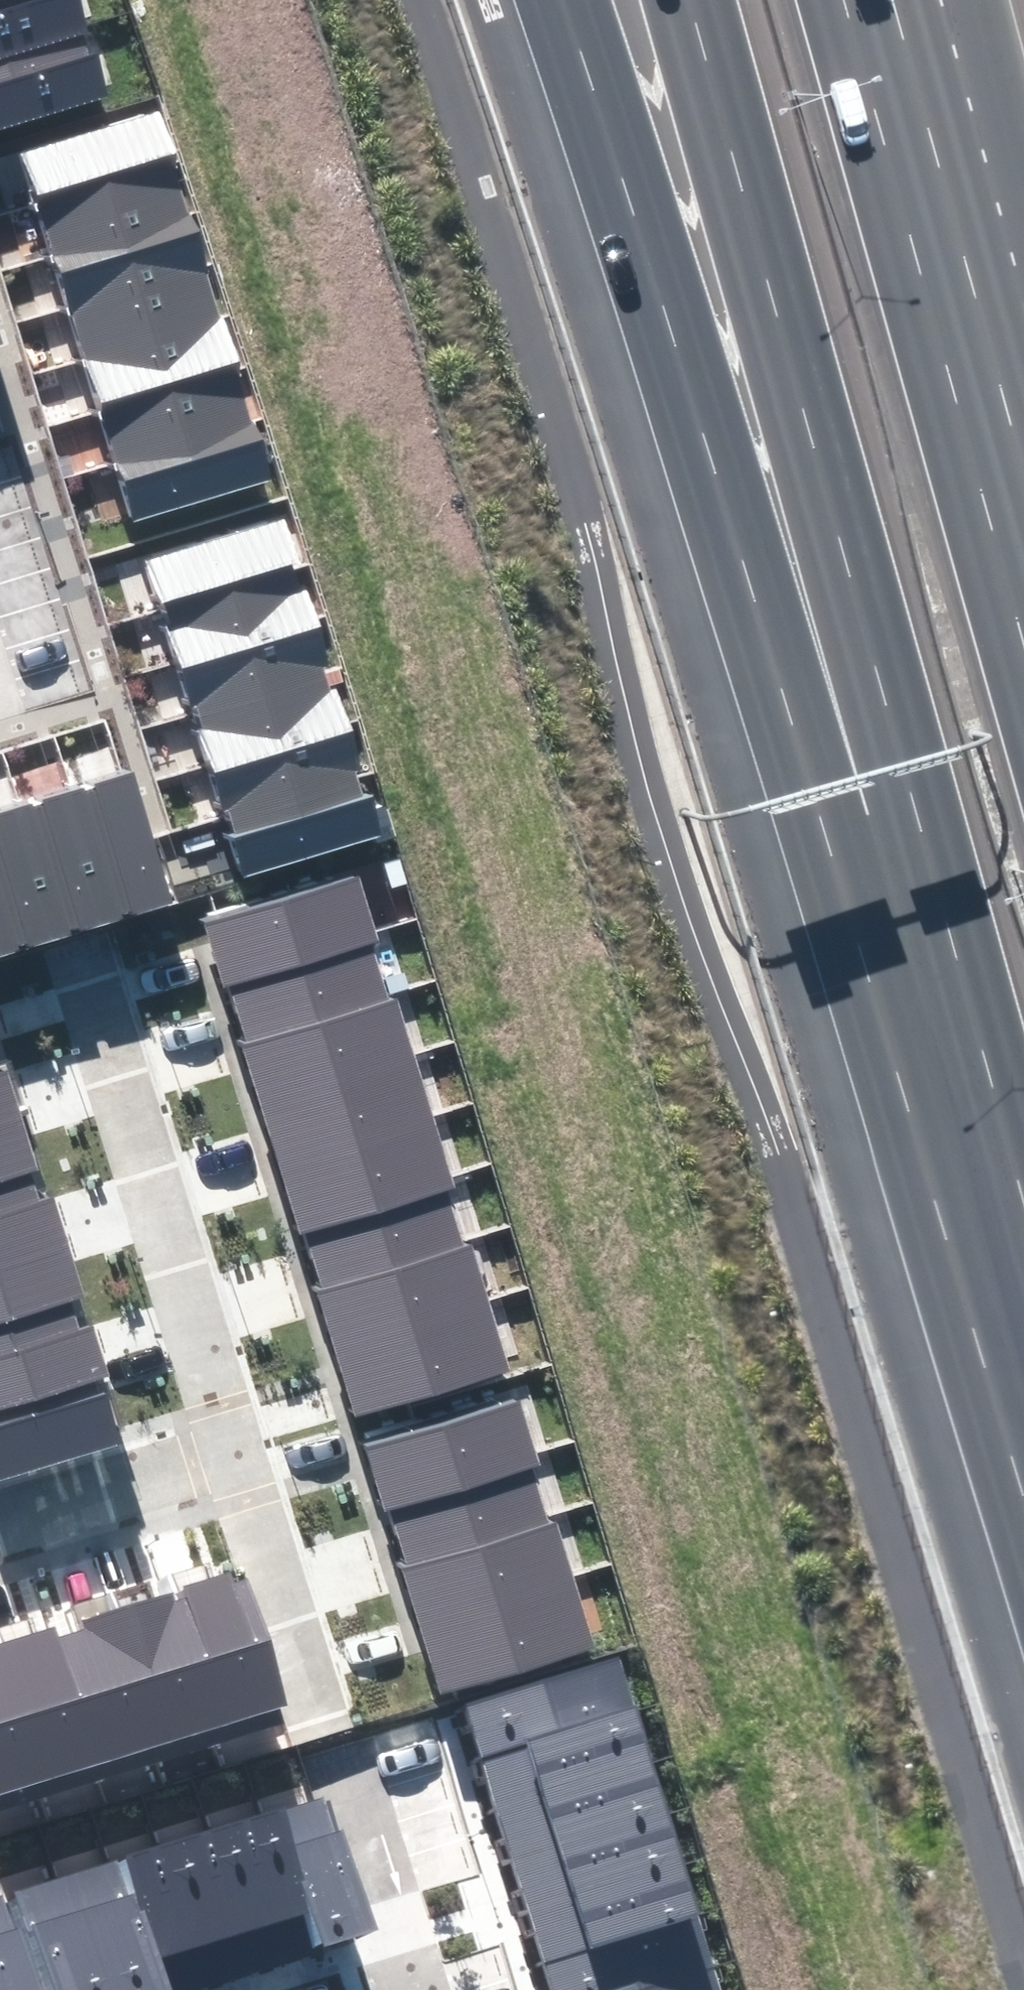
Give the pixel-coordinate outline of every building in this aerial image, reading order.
[(89,32),(79,0),(0,0),(0,58),(89,32)] [(0,58),(0,130),(109,98),(89,32),(0,58)] [(14,196),(166,150),(150,97),(0,143),(0,150),(14,196)] [(14,196),(31,249),(183,202),(166,150),(14,196)] [(31,249),(48,302),(199,255),(183,202),(31,249)] [(48,302),(64,355),(216,308),(199,255),(48,302)] [(20,349),(0,283),(0,356),(20,349)] [(64,355),(80,408),(232,361),(216,308),(64,355)] [(80,408),(97,461),(249,414),(232,361),(80,408)] [(97,461),(114,514),(265,467),(249,414),(97,461)] [(127,544),(145,600),(301,550),(283,494),(127,544)] [(145,600),(163,656),(319,606),(301,550),(145,600)] [(163,656),(182,711),(337,662),(319,606),(163,656)] [(182,711),(200,767),(355,717),(337,662),(182,711)] [(200,767),(218,823),(373,773),(355,717),(200,767)] [(112,736),(69,749),(120,915),(163,902),(112,736)] [(69,749),(14,766),(65,931),(120,915),(69,749)] [(0,770),(0,916),(10,948),(65,931),(14,766),(0,770)] [(218,823),(236,879),(392,829),(373,773),(218,823)] [(378,940),(358,875),(207,922),(228,989),(229,986),(370,943),(378,940)] [(10,948),(0,916),(0,951),(10,948)] [(388,1001),(370,943),(229,986),(247,1044),(388,1001)] [(388,1001),(247,1044),(242,1046),(260,1104),(416,1057),(398,998),(388,1001)] [(0,1056),(0,1115),(17,1109),(0,1056)] [(416,1057),(260,1104),(278,1163),(433,1116),(416,1057)] [(17,1109),(0,1115),(0,1182),(37,1171),(17,1109)] [(433,1116),(278,1163),(300,1234),(305,1233),(446,1190),(455,1188),(433,1116)] [(37,1171),(0,1182),(0,1251),(57,1233),(37,1171)] [(323,1290),(464,1247),(446,1190),(305,1233),(323,1290)] [(57,1233),(0,1251),(0,1318),(77,1294),(57,1233)] [(323,1290),(316,1292),(334,1351),(490,1303),(472,1244),(464,1247),(323,1290)] [(77,1294),(0,1318),(0,1394),(99,1363),(77,1294)] [(490,1303),(334,1351),(355,1417),(510,1369),(490,1303)] [(0,1394),(0,1480),(123,1441),(99,1363),(0,1394)] [(521,1400),(366,1448),(386,1511),(389,1510),(531,1466),(541,1463),(521,1400)] [(407,1568),(549,1525),(531,1466),(389,1510),(407,1568)] [(407,1568),(401,1570),(419,1629),(575,1582),(557,1523),(549,1525),(407,1568)] [(185,1595),(173,1599),(217,1743),(283,1722),(278,1706),(284,1704),(247,1575),(234,1579),(231,1571),(182,1585),(185,1595)] [(575,1582),(419,1629),(440,1695),(595,1648),(575,1582)] [(174,1594),(117,1611),(163,1759),(217,1743),(173,1599),(174,1594)] [(84,1630),(59,1637),(102,1778),(163,1759),(117,1611),(82,1622),(84,1630)] [(46,1795),(102,1778),(59,1637),(55,1625),(0,1642),(0,1647),(46,1795)] [(46,1795),(0,1647),(0,1809),(46,1795)] [(463,1703),(478,1755),(635,1708),(619,1657),(463,1703)] [(478,1755),(495,1810),(653,1762),(637,1708),(635,1708),(478,1755)] [(495,1810),(510,1860),(669,1813),(653,1762),(495,1810)] [(324,1797),(267,1813),(311,1950),(374,1928),(342,1830),(336,1832),(324,1797)] [(267,1813),(212,1830),(257,1968),(311,1950),(267,1813)] [(510,1860),(525,1912),(684,1865),(669,1813),(510,1860)] [(212,1830),(159,1848),(203,1985),(257,1968),(212,1830)] [(109,1864),(149,1989),(187,1989),(203,1985),(159,1848),(109,1864)] [(52,1882),(86,1989),(149,1989),(109,1864),(52,1882)] [(525,1912),(540,1962),(699,1916),(684,1865),(525,1912)] [(3,1903),(31,1989),(86,1989),(52,1882),(13,1894),(15,1899),(3,1903)] [(0,1895),(0,1989),(31,1989),(3,1903),(1,1895),(0,1895)] [(549,1989),(637,1989),(715,1967),(699,1916),(540,1962),(549,1989)] [(715,1967),(637,1989),(721,1989),(715,1967)]
